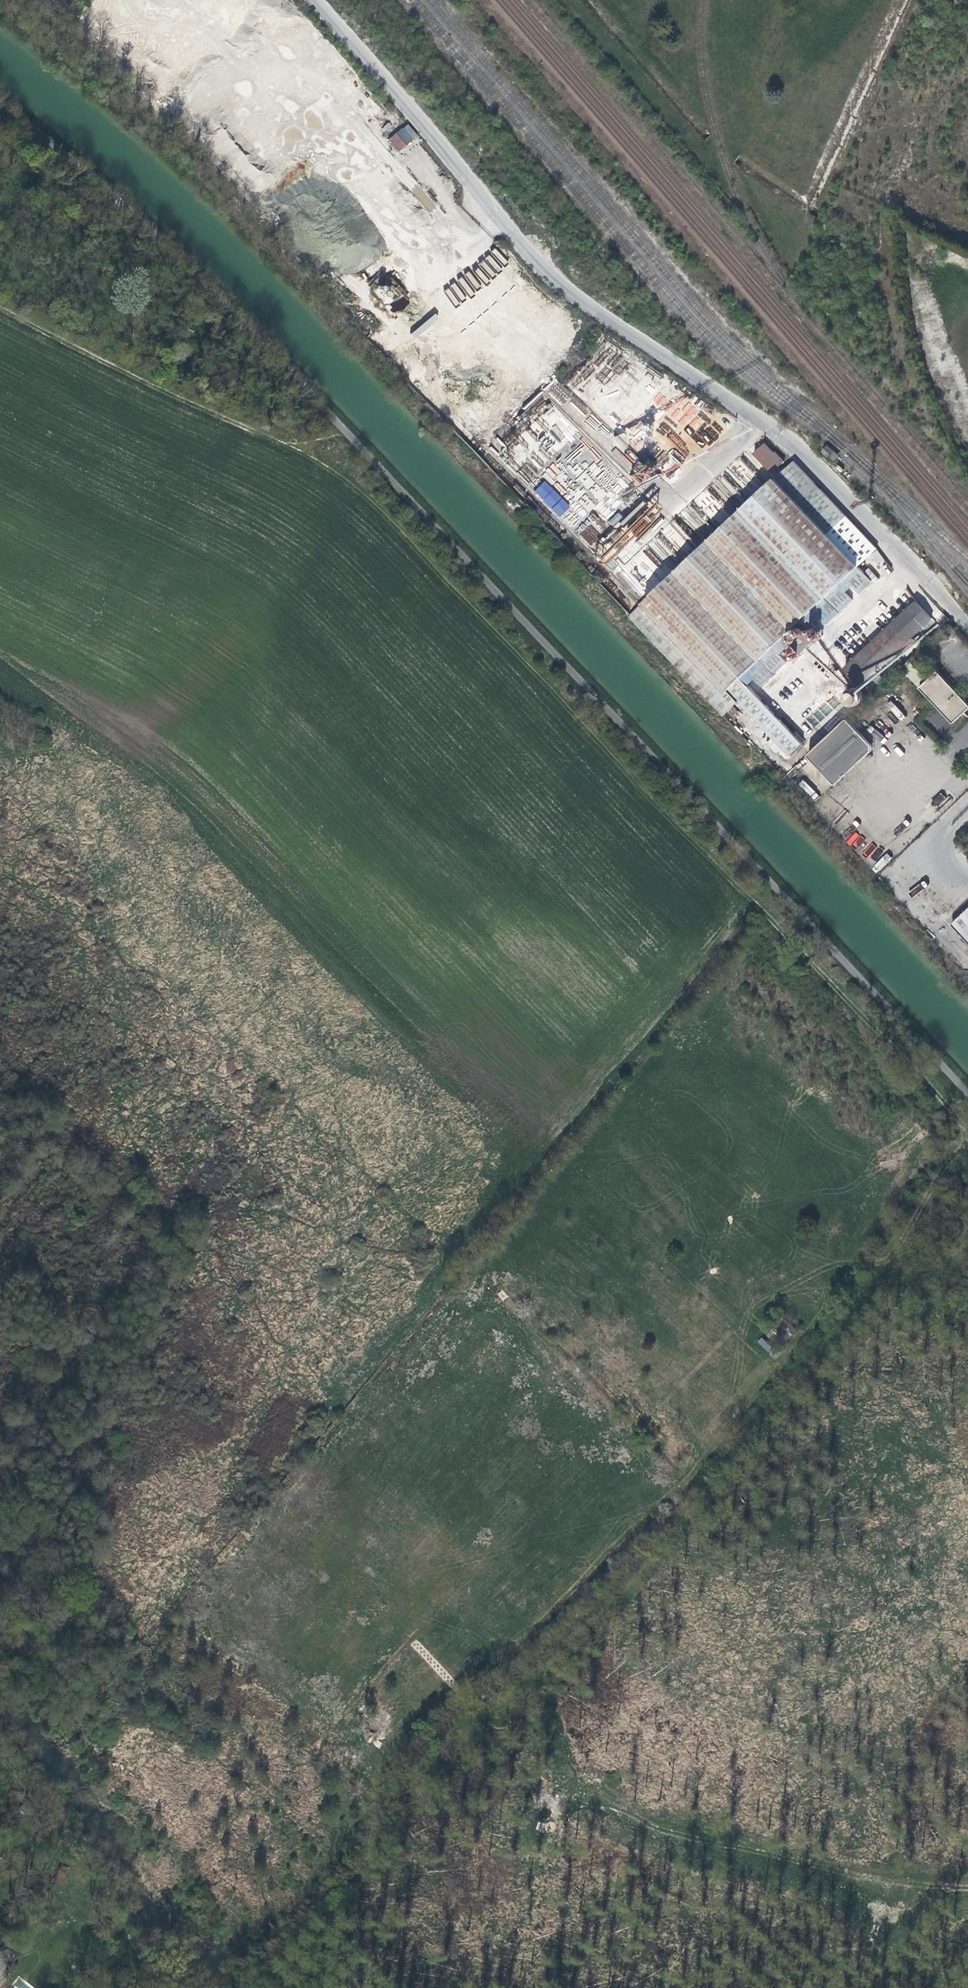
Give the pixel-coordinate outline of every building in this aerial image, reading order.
[(405,145),(395,133),(388,139),(398,151),(405,145)] [(310,250),(322,239),(311,225),(298,237),(310,250)] [(765,442),(754,452),(773,472),(785,461),(776,451),(774,452),(765,442)] [(821,453),(835,459),(838,452),(824,446),(821,453)] [(780,654),(787,648),(791,651),(816,628),(813,624),(820,617),(827,625),(853,600),(846,593),(853,586),(860,594),(873,581),(859,566),(878,548),(794,460),(630,615),(723,714),(738,701),(790,756),(803,743),(748,685),(741,678),(748,672),(754,679),(761,687),(788,662),(780,654)] [(545,480),(534,491),(559,517),(570,506),(545,480)] [(605,578),(597,570),(591,575),(599,584),(605,578)] [(933,618),(916,601),(845,668),(861,685),(933,618)] [(956,630),(949,623),(944,628),(951,635),(956,630)] [(901,667),(920,687),(928,680),(909,660),(901,667)] [(938,671),(928,680),(920,687),(953,723),(967,710),(967,703),(938,671)] [(872,744),(847,718),(808,755),(835,784),(872,750),(872,744)] [(871,736),(880,740),(883,734),(874,730),(871,736)] [(935,806),(944,805),(942,796),(934,797),(935,806)] [(847,841),(855,849),(864,840),(856,832),(847,841)] [(952,923),(967,941),(967,908),(952,923)] [(757,1344),(768,1350),(772,1344),(761,1338),(757,1344)] [(34,1805),(26,1799),(24,1801),(32,1807),(34,1805)] [(32,1807),(24,1801),(18,1809),(26,1816),(32,1807)] [(21,1950),(7,1939),(0,1948),(0,1952),(12,1961),(21,1950)]
